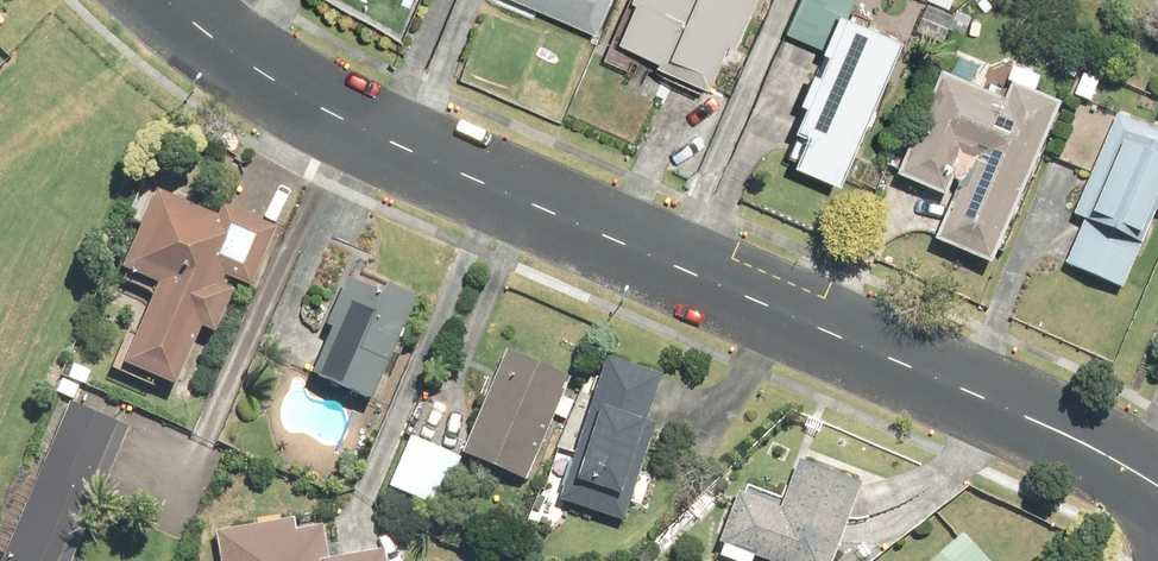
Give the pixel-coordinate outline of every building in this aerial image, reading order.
[(595,34),(610,0),(516,0),(595,34)] [(631,1),(635,3),(619,41),(658,57),(655,64),(708,85),(726,41),(735,44),(754,0),(631,0),(631,1)] [(839,180),(899,36),(845,13),(850,0),(803,0),(793,24),(825,37),(820,49),(825,51),(817,70),(811,67),(798,98),(804,100),(794,126),(806,131),(793,162),(839,180)] [(933,242),(990,266),(1060,102),(1012,82),(1004,99),(940,72),(894,177),(945,199),(952,182),(958,184),(933,242)] [(1157,206),(1157,132),(1117,114),(1073,216),(1083,220),(1063,264),(1122,289),(1157,206)] [(155,284),(122,366),(175,387),(199,327),(214,333),(232,289),(221,285),(224,276),(252,288),(277,228),(222,205),(218,214),(156,189),(122,271),(155,284)] [(330,329),(311,376),(373,402),(417,298),(385,284),(381,294),(346,279),(325,327),(330,329)] [(461,454),(526,481),(571,378),(506,350),(461,454)] [(664,374),(606,355),(558,502),(623,523),(656,425),(648,422),(664,374)] [(69,402),(1,560),(72,560),(129,428),(69,402)] [(462,458),(412,434),(386,488),(436,511),(462,458)] [(778,508),(738,493),(718,545),(761,560),(833,560),(862,485),(797,460),(778,508)] [(214,532),(219,560),(388,560),(387,550),(328,559),(323,525),(296,529),(295,519),(214,532)] [(962,535),(933,560),(986,560),(962,535)]
